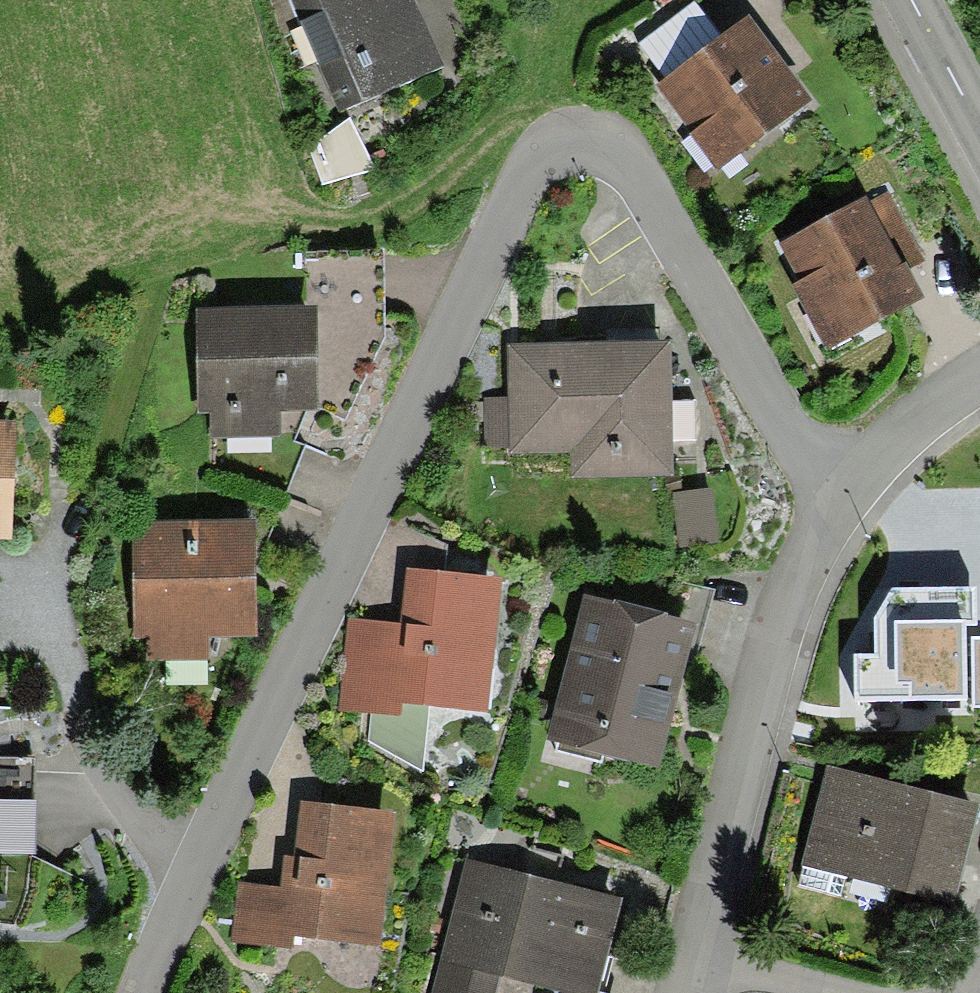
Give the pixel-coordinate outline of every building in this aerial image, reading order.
[(340,111),(445,65),(417,0),(292,0),(340,111)] [(746,17),(657,84),(719,165),(808,98),(746,17)] [(327,182),(374,172),(366,131),(319,141),(327,182)] [(850,209),(781,250),(843,352),(912,311),(850,209)] [(316,308),(318,409),(343,420),(387,333),(385,250),(303,252),(304,308),(316,308)] [(304,308),(195,310),(196,412),(210,412),(211,437),(281,435),(280,410),(318,409),(316,308),(304,308)] [(670,339),(510,345),(512,398),(488,399),(489,441),(515,440),(515,448),(576,446),(577,474),(674,471),(670,339)] [(0,420),(0,539),(11,539),(16,421),(0,420)] [(712,489),(674,494),(681,544),(719,539),(712,489)] [(253,526),(136,527),(137,652),(254,651),(253,526)] [(497,581),(410,570),(403,627),(346,620),(340,710),(370,715),(403,720),(405,702),(430,705),(484,712),(497,581)] [(876,618),(877,653),(865,654),(854,654),(855,698),(966,696),(964,624),(974,623),(974,588),(893,589),(876,618)] [(697,623),(584,594),(546,741),(660,770),(697,623)] [(422,768),(430,705),(405,702),(403,720),(370,715),(367,741),(422,768)] [(35,855),(37,757),(0,756),(0,855),(35,855)] [(979,805),(827,769),(803,867),(956,903),(979,805)] [(293,950),(295,933),(380,942),(394,810),(301,800),(295,856),(284,855),(281,886),(237,881),(231,943),(293,950)] [(465,860),(431,992),(500,992),(503,982),(546,992),(595,992),(619,900),(465,860)]
